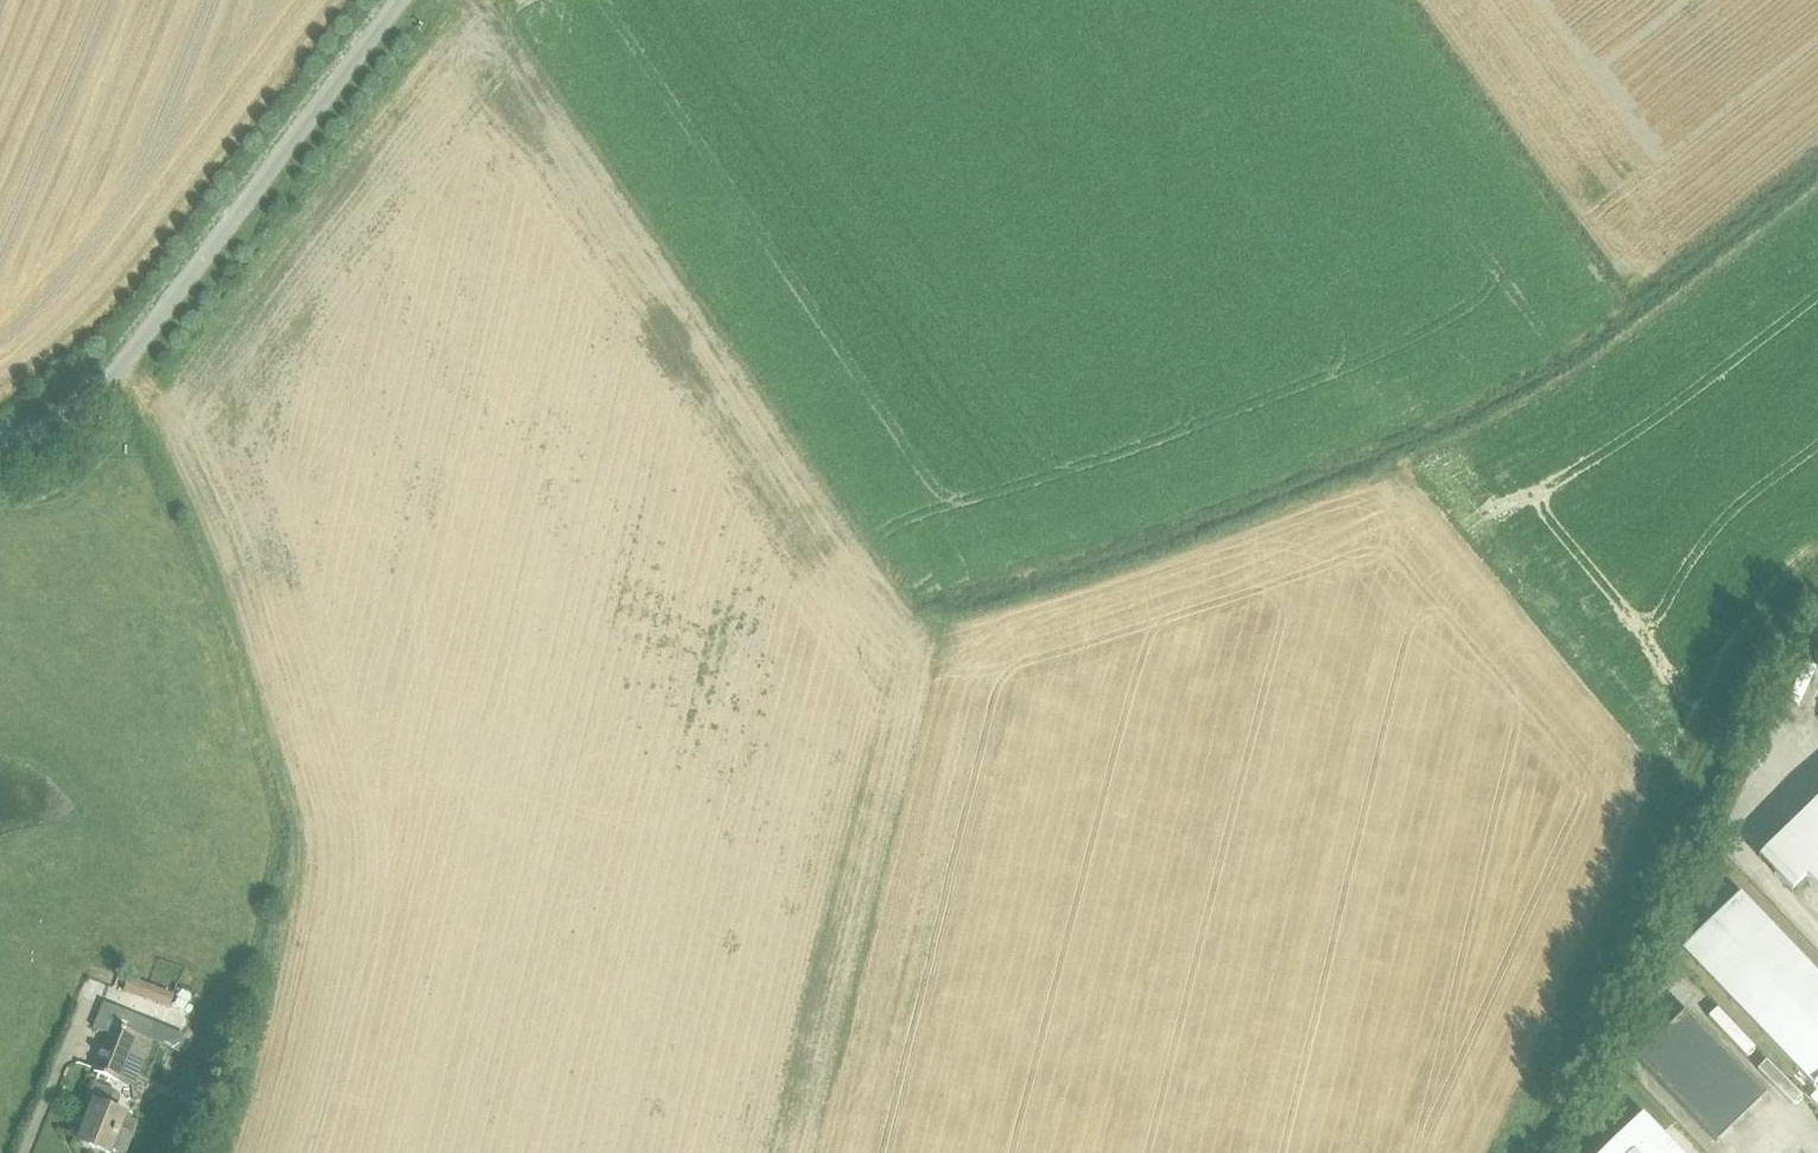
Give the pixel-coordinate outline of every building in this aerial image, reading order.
[(1757,857),(1791,892),(1805,878),(1817,891),(1817,799),(1757,857)] [(1817,1080),(1817,975),(1739,893),(1681,949),(1812,1086),(1817,1080)] [(128,978),(123,992),(168,1009),(173,995),(128,978)] [(102,1005),(93,1028),(108,1034),(93,1072),(118,1082),(133,1088),(147,1054),(151,1044),(177,1055),(184,1037),(158,1027),(118,1011),(102,1005)] [(1715,1143),(1765,1095),(1685,1011),(1635,1059),(1715,1143)] [(106,1108),(112,1095),(92,1087),(83,1111),(90,1114),(79,1143),(105,1152),(110,1152),(111,1151),(116,1152),(125,1152),(131,1136),(118,1131),(124,1115),(106,1108)] [(1642,1114),(1602,1152),(1679,1152),(1642,1114)]
